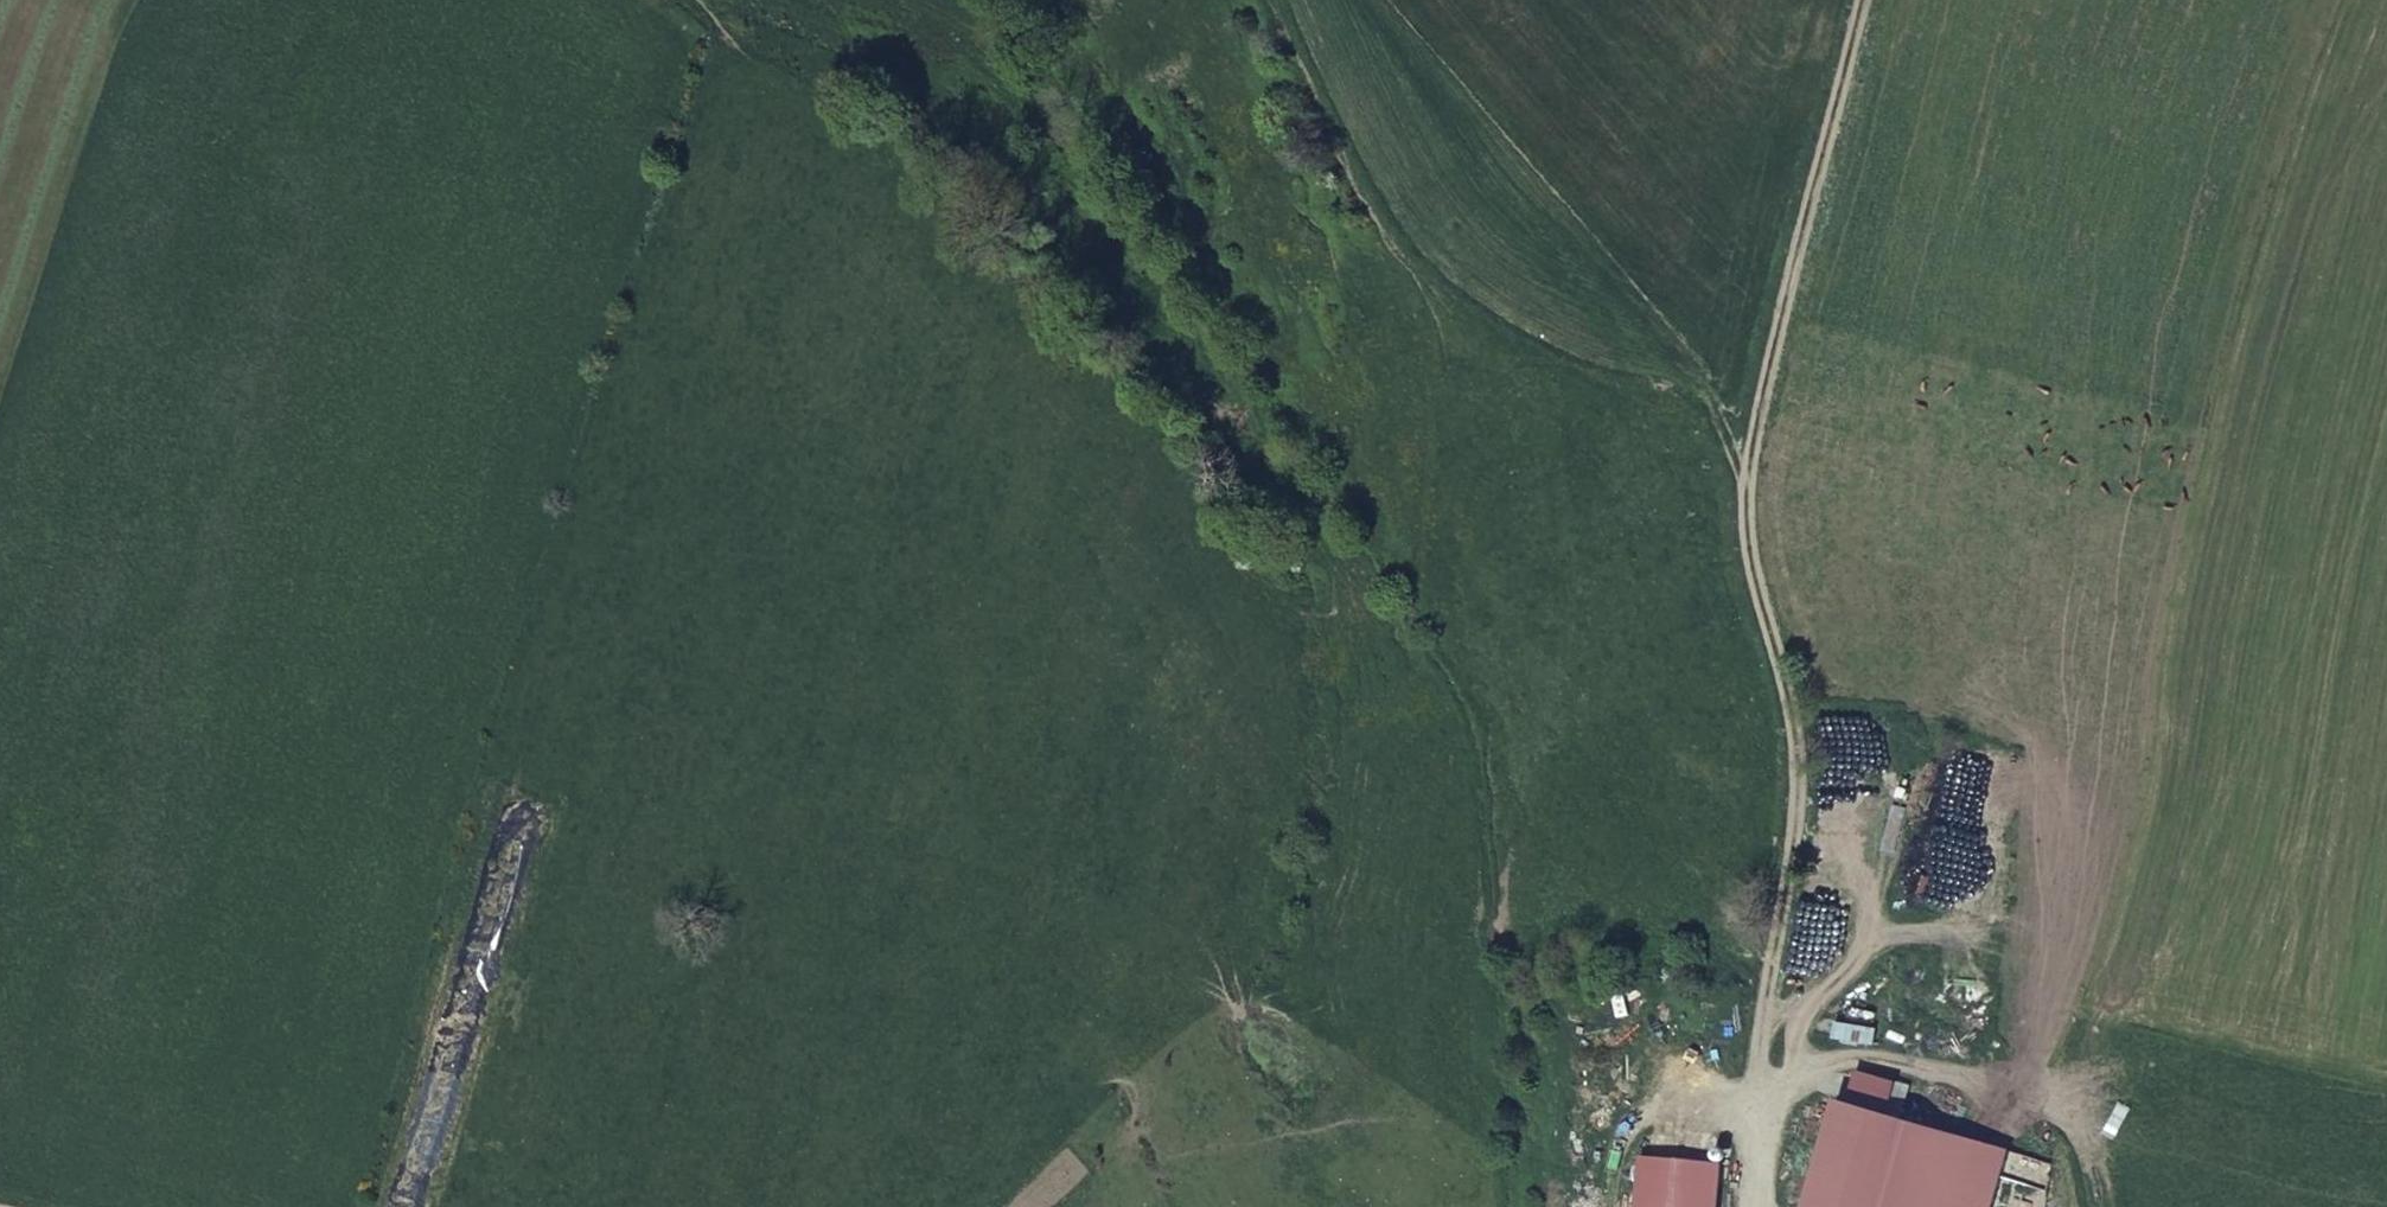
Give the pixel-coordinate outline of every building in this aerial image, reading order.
[(1821,1095),(1792,1206),(1974,1206),(1991,1141),(1821,1095)] [(1703,1160),(1627,1157),(1624,1206),(1700,1206),(1703,1160)]
